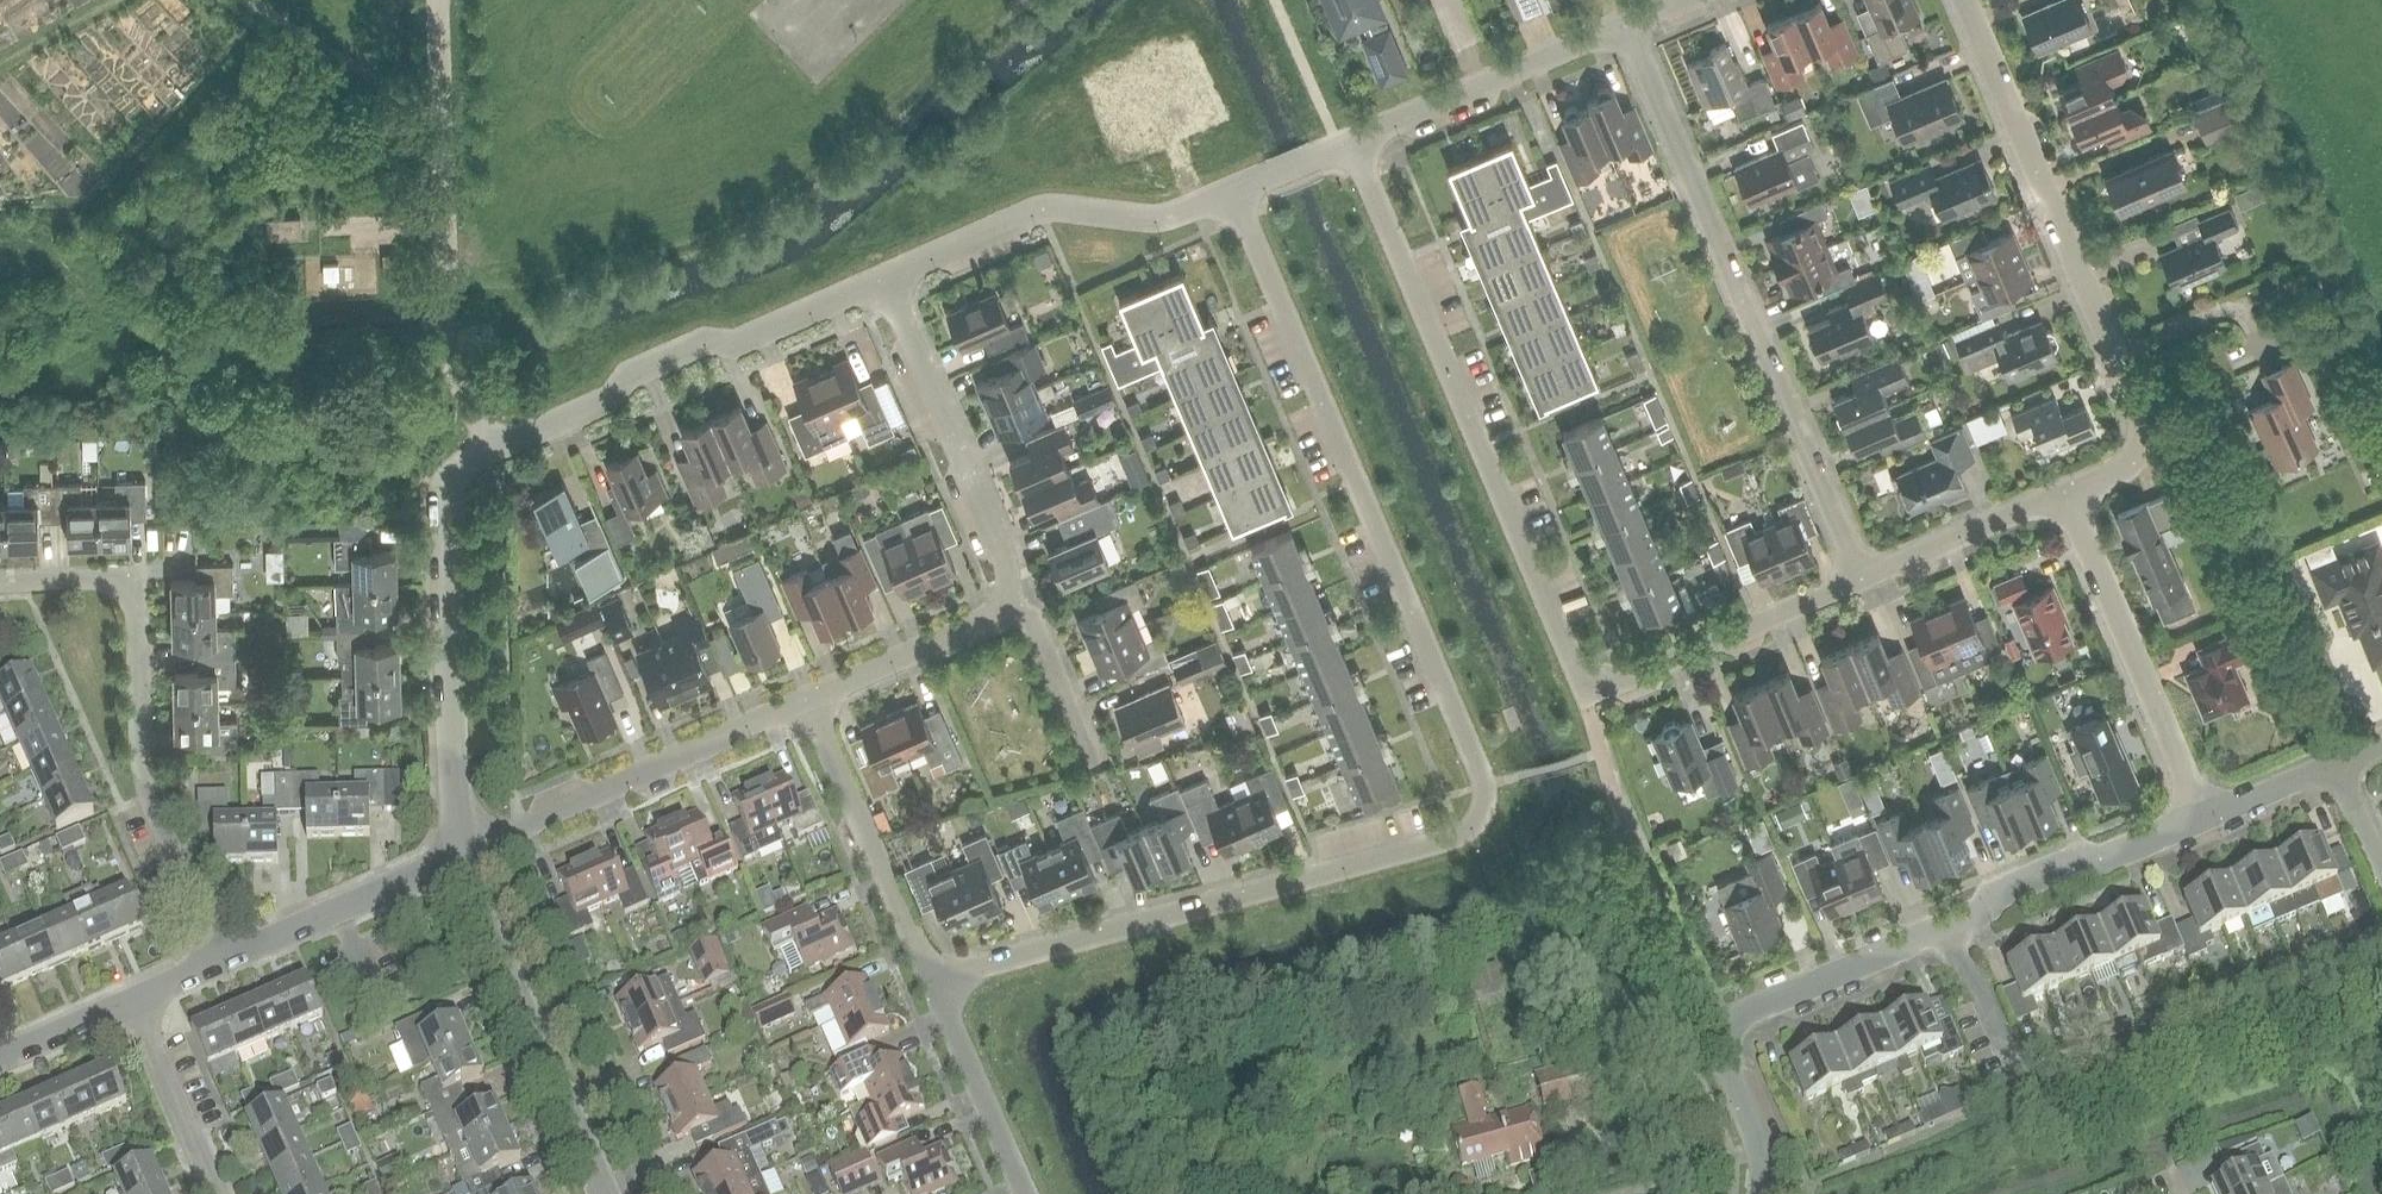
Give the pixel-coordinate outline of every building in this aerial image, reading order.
[(1336,30),(1360,19),(1368,38),(1363,40),(1380,81),(1407,70),(1377,0),(1323,0),(1336,30)] [(1553,11),(1579,0),(1548,0),(1553,11)] [(1911,0),(1867,0),(1879,28),(1866,34),(1878,62),(1909,48),(1899,25),(1918,17),(1911,0)] [(2078,0),(2060,0),(2023,15),(2038,52),(2090,30),(2078,0)] [(1793,14),(1809,52),(1823,46),(1831,63),(1856,52),(1844,24),(1831,30),(1819,3),(1793,14)] [(1795,58),(1809,52),(1793,14),(1767,25),(1778,52),(1765,58),(1777,86),(1803,75),(1795,58)] [(1733,106),(1739,120),(1775,105),(1763,79),(1746,86),(1736,61),(1733,63),(1725,44),(1710,50),(1711,55),(1687,65),(1709,117),(1733,106)] [(2059,90),(2070,116),(2114,97),(2109,84),(2128,76),(2117,50),(2087,63),(2092,76),(2059,90)] [(1893,76),(1893,77),(1895,76),(1888,61),(1870,69),(1876,83),(1893,76)] [(1893,78),(1893,77),(1877,84),(1876,83),(1855,92),(1856,94),(1857,93),(1871,124),(1893,115),(1904,141),(1961,116),(1945,80),(1901,99),(1892,78),(1893,78)] [(1587,103),(1588,107),(1608,151),(1624,144),(1630,158),(1653,147),(1635,106),(1622,111),(1614,91),(1612,92),(1609,88),(1604,87),(1599,89),(1597,93),(1598,98),(1587,103)] [(1809,112),(1802,94),(1785,101),(1793,119),(1809,112)] [(2120,112),(2114,97),(2070,116),(2074,125),(2070,127),(2077,143),(2110,129),(2115,142),(2150,127),(2140,103),(2120,112)] [(2233,99),(2194,116),(2205,143),(2245,127),(2233,99)] [(1592,157),(1608,151),(1588,107),(1579,111),(1576,107),(1571,106),(1567,108),(1564,113),(1565,117),(1563,118),(1571,138),(1558,144),(1574,181),(1598,171),(1592,157)] [(1778,149),(1734,168),(1750,205),(1821,174),(1812,150),(1816,148),(1812,136),(1809,137),(1802,121),(1771,134),(1778,149)] [(1471,242),(1528,218),(1576,197),(1559,157),(1549,161),(1554,173),(1529,184),(1511,142),(1448,169),(1467,214),(1460,217),(1471,242)] [(2170,151),(2108,177),(2121,208),(2144,198),(2146,203),(2162,196),(2159,191),(2183,181),(2170,151)] [(1928,166),(1891,182),(1901,205),(1923,196),(1926,199),(1930,201),(1935,201),(1942,218),(1995,195),(1980,160),(1934,179),(1928,166)] [(2259,184),(2240,192),(2246,207),(2265,198),(2259,184)] [(1771,254),(1777,267),(1825,247),(1815,221),(1828,216),(1822,201),(1786,217),(1791,230),(1768,239),(1774,253),(1771,254)] [(2204,234),(2160,253),(2175,288),(2196,280),(2195,278),(2225,265),(2213,238),(2236,228),(2228,209),(2199,222),(2204,234)] [(301,218),(268,218),(268,237),(302,237),(301,218)] [(1555,282),(1528,218),(1471,242),(1498,306),(1555,282)] [(1581,221),(1571,225),(1576,236),(1586,232),(1581,221)] [(1981,226),(1948,241),(1965,281),(1977,275),(2021,257),(2011,232),(1988,242),(1981,226)] [(1825,247),(1777,267),(1783,280),(1785,279),(1791,292),(1814,282),(1819,296),(1855,280),(1849,266),(1836,271),(1825,247)] [(1055,264),(1050,249),(1036,254),(1041,269),(1055,264)] [(1595,253),(1584,258),(1589,269),(1600,265),(1595,253)] [(383,255),(384,276),(401,275),(399,254),(383,255)] [(1983,289),(1971,294),(1982,320),(2010,308),(2003,293),(2032,281),(2021,257),(1977,275),(1983,289)] [(339,265),(324,265),(324,280),(339,280),(339,265)] [(1828,311),(1831,318),(1808,327),(1821,358),(1840,350),(1841,355),(1858,348),(1856,343),(1872,337),(1863,315),(1876,309),(1873,302),(1888,296),(1878,272),(1843,287),(1849,302),(1828,311)] [(1138,346),(1202,319),(1182,274),(1119,301),(1138,346)] [(1570,315),(1555,282),(1498,306),(1513,340),(1570,315)] [(1914,291),(1918,300),(1934,294),(1931,285),(1914,291)] [(1609,286),(1598,291),(1602,302),(1614,297),(1609,286)] [(994,294),(948,314),(963,349),(983,340),(989,353),(1028,336),(1022,323),(1009,328),(994,294)] [(1584,349),(1570,315),(1513,340),(1527,374),(1584,349)] [(1162,366),(1176,398),(1233,373),(1209,316),(1202,319),(1138,346),(1120,354),(1113,341),(1103,345),(1121,385),(1162,366)] [(1623,319),(1612,324),(1616,334),(1627,330),(1623,319)] [(1955,341),(1963,360),(1965,359),(1970,371),(2000,358),(2008,376),(2056,356),(2052,348),(2055,347),(2057,342),(2053,333),(2048,331),(2046,332),(2042,324),(2022,332),(2021,330),(2004,337),(1998,323),(1955,341)] [(1947,339),(1938,342),(1944,357),(1953,353),(1947,339)] [(977,383),(989,410),(1035,389),(1029,374),(1044,368),(1034,343),(992,361),(997,374),(977,383)] [(1598,382),(1584,349),(1527,374),(1543,412),(1544,412),(1542,406),(1598,382)] [(1637,353),(1626,357),(1631,367),(1641,363),(1637,353)] [(1833,398),(1845,425),(1888,407),(1882,393),(1908,382),(1901,364),(1897,356),(1862,371),(1867,384),(1833,398)] [(834,369),(822,374),(841,419),(855,413),(869,443),(894,432),(871,380),(858,386),(847,359),(833,365),(834,369)] [(2274,399),(2250,410),(2258,429),(2262,427),(2279,465),(2313,449),(2297,413),(2311,406),(2291,362),(2263,375),(2274,399)] [(1248,410),(1233,373),(1176,398),(1191,434),(1248,410)] [(849,436),(841,419),(822,374),(809,380),(808,376),(794,383),(806,409),(788,417),(805,455),(849,436)] [(1051,383),(1035,389),(989,410),(1000,436),(1046,416),(1040,400),(1055,394),(1051,383)] [(1108,386),(1077,400),(1083,416),(1115,402),(1108,386)] [(1655,395),(1644,400),(1655,426),(1667,421),(1655,395)] [(2094,429),(2085,406),(2062,415),(2055,397),(2011,416),(2020,437),(2035,431),(2044,454),(2073,441),(2072,438),(2094,429)] [(1144,412),(1139,400),(1129,405),(1134,416),(1144,412)] [(740,407),(711,419),(730,463),(746,456),(757,482),(785,469),(765,423),(750,430),(740,407)] [(1893,419),(1888,407),(1845,425),(1855,451),(1890,436),(1895,449),(1926,436),(1915,410),(1893,419)] [(2003,408),(1970,421),(1978,441),(2011,428),(2003,408)] [(1191,434),(1204,464),(1261,440),(1248,410),(1191,434)] [(1576,465),(1615,449),(1601,417),(1562,433),(1576,465)] [(716,469),(730,463),(711,419),(683,432),(693,455),(678,462),(698,506),(726,493),(716,469)] [(1011,462),(1022,488),(1068,469),(1061,452),(1073,447),(1063,424),(1027,439),(1033,453),(1011,462)] [(1668,426),(1657,430),(1661,441),(1673,436),(1668,426)] [(1939,459),(1898,476),(1912,510),(1964,488),(1954,466),(1973,458),(1961,429),(1932,442),(1939,459)] [(1159,445),(1154,433),(1143,438),(1148,449),(1159,445)] [(1204,464),(1218,496),(1275,472),(1261,440),(1204,464)] [(20,442),(9,442),(9,456),(20,456),(20,442)] [(913,447),(902,452),(907,463),(918,458),(913,447)] [(1627,478),(1615,449),(1576,465),(1588,494),(1627,478)] [(609,495),(618,514),(604,520),(616,546),(635,538),(625,515),(665,497),(654,474),(646,478),(635,454),(607,467),(618,491),(609,495)] [(1724,468),(1729,480),(1746,473),(1741,461),(1724,468)] [(1173,477),(1168,465),(1158,470),(1163,481),(1173,477)] [(1143,468),(1126,475),(1132,489),(1149,481),(1143,468)] [(1068,469),(1022,488),(1033,514),(1055,505),(1061,518),(1099,502),(1089,479),(1075,485),(1068,469)] [(1292,511),(1275,472),(1218,496),(1232,530),(1288,506),(1291,511),(1292,511)] [(1641,511),(1627,478),(1588,494),(1603,527),(1641,511)] [(1690,479),(1678,485),(1682,493),(1694,488),(1690,479)] [(116,501),(100,501),(101,543),(132,542),(132,519),(146,519),(145,481),(115,482),(116,501)] [(54,522),(68,521),(69,530),(69,545),(101,543),(100,501),(82,502),(81,483),(52,484),(54,522)] [(41,546),(40,531),(40,522),(54,522),(52,484),(24,485),(25,504),(7,505),(9,547),(41,546)] [(534,497),(545,523),(546,541),(553,541),(559,554),(576,546),(582,559),(578,561),(592,593),(626,578),(611,546),(597,516),(582,522),(564,484),(534,497)] [(814,504),(806,488),(795,493),(802,510),(814,504)] [(1694,488),(1682,493),(1686,501),(1698,496),(1694,488)] [(2118,516),(2163,622),(2189,611),(2160,541),(2165,539),(2161,530),(2195,515),(2183,488),(2118,516)] [(1768,526),(1787,571),(1814,559),(1804,536),(1817,531),(1803,497),(1777,508),(1782,520),(1768,526)] [(1067,532),(1071,542),(1049,552),(1063,585),(1109,566),(1096,534),(1120,524),(1109,498),(1083,509),(1089,523),(1067,532)] [(1186,510),(1181,499),(1170,504),(1175,515),(1186,510)] [(9,547),(7,505),(0,505),(0,547),(9,547)] [(928,508),(901,520),(929,584),(956,572),(944,545),(957,540),(942,505),(929,511),(928,508)] [(1641,511),(1603,527),(1616,560),(1655,544),(1641,511)] [(903,595),(929,584),(901,520),(875,532),(876,534),(863,539),(879,575),(892,569),(903,595)] [(1761,582),(1787,571),(1768,526),(1755,532),(1750,520),(1724,531),(1738,564),(1751,559),(1761,582)] [(714,546),(707,525),(698,528),(705,549),(714,546)] [(755,531),(714,549),(721,563),(761,545),(755,531)] [(1251,547),(1265,580),(1304,564),(1290,531),(1251,547)] [(1201,544),(1196,532),(1185,537),(1190,548),(1201,544)] [(356,585),(397,584),(396,552),(372,552),(371,538),(334,539),(335,568),(355,567),(356,585)] [(1717,540),(1705,545),(1709,554),(1721,549),(1717,540)] [(697,541),(683,546),(687,558),(701,553),(697,541)] [(1667,571),(1655,544),(1616,560),(1628,588),(1667,571)] [(2313,570),(2326,602),(2340,596),(2341,600),(2347,598),(2374,663),(2381,660),(2381,557),(2377,544),(2313,570)] [(827,577),(846,620),(873,608),(860,580),(873,574),(861,546),(837,557),(842,570),(827,577)] [(1721,549),(1709,554),(1713,563),(1725,558),(1721,549)] [(283,551),(266,551),(267,566),(284,566),(283,551)] [(733,569),(753,612),(729,623),(747,664),(780,649),(757,596),(772,589),(759,558),(733,569)] [(1722,560),(1713,564),(1720,580),(1729,577),(1722,560)] [(1183,562),(1170,567),(1173,574),(1186,569),(1183,562)] [(1265,580),(1278,611),(1317,594),(1304,564),(1265,580)] [(173,582),(174,615),(215,613),(214,595),(233,595),(232,565),(195,566),(195,581),(173,582)] [(1225,592),(1213,566),(1200,571),(1212,598),(1225,592)] [(821,632),(846,620),(827,577),(813,583),(807,570),(783,581),(795,609),(808,603),(821,632)] [(1680,603),(1667,571),(1628,588),(1642,619),(1643,619),(1650,636),(1686,621),(1679,604),(1680,603)] [(2002,602),(2011,599),(2035,657),(2072,641),(2058,608),(2061,607),(2052,587),(2030,597),(2021,574),(1994,585),(2002,602)] [(1078,620),(1090,646),(1138,626),(1131,609),(1144,603),(1135,581),(1101,595),(1107,608),(1078,620)] [(398,615),(397,584),(356,585),(337,586),(337,632),(374,631),(373,616),(398,615)] [(1329,625),(1317,594),(1278,611),(1291,641),(1329,625)] [(1237,624),(1227,598),(1213,603),(1224,629),(1237,624)] [(1956,653),(1963,671),(1991,659),(1989,654),(2001,649),(1986,615),(1973,620),(1964,598),(1937,609),(1956,653)] [(611,629),(617,643),(634,635),(622,608),(605,616),(611,629)] [(596,609),(558,626),(565,641),(603,624),(596,609)] [(1924,687),(1949,677),(1963,671),(1956,653),(1937,609),(1911,620),(1920,643),(1907,648),(1924,687)] [(664,642),(685,691),(711,680),(698,648),(711,642),(697,611),(673,622),(679,635),(664,642)] [(198,644),(199,660),(235,659),(235,629),(215,630),(215,613),(174,615),(175,645),(198,644)] [(1291,641),(1304,672),(1343,656),(1329,625),(1291,641)] [(1145,642),(1138,626),(1090,646),(1101,673),(1129,660),(1134,674),(1168,659),(1159,637),(1145,642)] [(659,703),(685,691),(664,642),(663,642),(657,629),(647,633),(653,647),(637,654),(659,703)] [(374,631),(337,632),(338,660),(342,660),(343,678),(400,676),(399,645),(374,645),(374,631)] [(742,668),(725,632),(711,639),(727,675),(742,668)] [(2208,645),(2215,661),(2186,674),(2204,718),(2248,699),(2234,665),(2250,658),(2239,632),(2208,645)] [(1878,634),(1849,646),(1868,690),(1879,685),(1888,707),(1917,694),(1903,664),(1892,668),(1878,634)] [(1217,641),(1169,660),(1172,668),(1174,667),(1181,684),(1227,664),(1217,641)] [(1849,646),(1821,658),(1835,693),(1820,699),(1833,730),(1857,720),(1848,699),(1868,690),(1849,646)] [(1235,655),(1239,663),(1251,658),(1248,650),(1235,655)] [(605,651),(586,659),(592,672),(553,689),(561,709),(570,705),(583,736),(616,722),(606,701),(623,693),(605,651)] [(1355,685),(1343,656),(1304,672),(1317,702),(1355,685)] [(1243,673),(1255,668),(1251,658),(1239,663),(1243,673)] [(175,675),(176,706),(217,705),(216,687),(236,686),(235,659),(199,660),(199,674),(175,675)] [(44,702),(30,671),(0,684),(0,702),(7,718),(44,702)] [(1788,672),(1760,684),(1779,728),(1794,721),(1802,741),(1828,731),(1813,696),(1800,702),(1788,672)] [(401,706),(400,676),(343,678),(344,695),(339,695),(340,726),(377,724),(376,707),(401,706)] [(1764,734),(1779,728),(1760,684),(1733,695),(1744,723),(1729,729),(1744,765),(1772,754),(1764,734)] [(1132,741),(1138,758),(1164,748),(1158,733),(1185,722),(1169,685),(1135,699),(1137,701),(1117,710),(1130,742),(1132,741)] [(1317,702),(1330,733),(1368,716),(1355,685),(1317,702)] [(7,718),(19,745),(56,728),(44,702),(7,718)] [(917,702),(889,714),(909,757),(924,751),(930,765),(942,760),(946,769),(962,761),(948,729),(932,736),(917,702)] [(217,722),(217,705),(176,706),(177,737),(201,737),(201,753),(238,752),(237,722),(217,722)] [(1241,706),(1226,712),(1236,737),(1251,730),(1241,706)] [(2282,706),(2270,711),(2275,722),(2287,718),(2282,706)] [(1261,716),(1264,724),(1277,719),(1274,711),(1261,716)] [(892,765),(909,757),(889,714),(861,726),(877,763),(861,770),(873,796),(900,784),(892,765)] [(1330,733),(1344,764),(1382,748),(1368,716),(1330,733)] [(1268,735),(1281,731),(1277,719),(1264,724),(1268,735)] [(2074,749),(2068,752),(2078,775),(2089,771),(2100,798),(2136,783),(2114,731),(2104,735),(2097,719),(2067,732),(2074,749)] [(1662,730),(1663,733),(1655,736),(1664,756),(1661,758),(1673,785),(1698,775),(1707,796),(1737,783),(1723,751),(1706,758),(1699,742),(1696,743),(1687,722),(1679,726),(1678,723),(1673,721),(1664,725),(1662,730)] [(19,745),(32,773),(69,757),(56,728),(19,745)] [(1234,738),(1220,744),(1224,755),(1239,749),(1234,738)] [(1395,778),(1382,748),(1344,764),(1357,795),(1358,794),(1365,812),(1401,796),(1394,779),(1395,778)] [(2026,778),(2011,784),(2030,828),(2056,817),(2044,788),(2057,783),(2045,754),(2021,765),(2026,778)] [(32,773),(44,801),(81,785),(69,757),(32,773)] [(1291,787),(1304,781),(1326,773),(1323,764),(1288,777),(1291,787)] [(1950,765),(1936,771),(1941,783),(1956,777),(1950,765)] [(1251,791),(1235,798),(1254,842),(1283,830),(1271,803),(1284,797),(1270,767),(1245,778),(1251,791)] [(355,793),(337,794),(339,836),(369,834),(368,810),(397,809),(395,772),(354,774),(355,793)] [(306,837),(339,836),(337,794),(319,794),(318,775),(290,776),(291,813),(305,812),(306,837)] [(772,780),(758,786),(776,828),(791,821),(798,837),(823,826),(816,810),(802,816),(784,775),(772,780)] [(261,801),(262,820),(245,820),(246,863),(277,861),(275,813),(291,813),(290,776),(274,777),(275,801),(261,801)] [(2004,839),(2030,828),(2011,784),(1997,790),(1991,777),(1967,788),(1979,816),(1992,811),(2004,839)] [(1851,778),(1838,783),(1852,815),(1865,810),(1851,778)] [(1180,790),(1191,817),(1199,835),(1214,828),(1226,855),(1254,842),(1235,798),(1218,806),(1206,779),(1180,790)] [(1291,787),(1295,796),(1308,791),(1304,781),(1291,787)] [(57,830),(94,813),(81,785),(44,801),(57,830)] [(745,827),(732,833),(744,860),(758,854),(783,843),(776,828),(758,786),(744,792),(744,793),(732,798),(745,827)] [(1158,820),(1143,827),(1161,868),(1190,855),(1176,824),(1191,817),(1180,790),(1178,786),(1149,799),(1158,820)] [(1923,821),(1942,865),(1969,854),(1957,825),(1970,820),(1957,788),(1932,799),(1938,814),(1923,821)] [(215,864),(246,863),(245,820),(227,821),(226,794),(197,795),(199,839),(214,838),(215,864)] [(1880,796),(1865,802),(1871,816),(1885,810),(1880,796)] [(1788,807),(1775,812),(1781,827),(1794,821),(1788,807)] [(1066,841),(1049,848),(1068,893),(1096,881),(1082,850),(1099,843),(1090,825),(1083,808),(1056,820),(1066,841)] [(894,831),(884,810),(874,814),(883,835),(894,831)] [(1915,877),(1942,865),(1923,821),(1908,827),(1902,811),(1877,822),(1890,853),(1903,848),(1915,877)] [(1133,880),(1161,868),(1143,827),(1128,833),(1119,812),(1090,825),(1099,843),(1101,848),(1116,842),(1133,880)] [(685,818),(671,824),(689,866),(696,881),(735,864),(723,837),(710,843),(697,813),(685,819),(685,818)] [(671,874),(689,866),(671,824),(657,830),(657,831),(645,836),(658,866),(644,871),(658,903),(680,894),(671,874)] [(1836,858),(1855,903),(1881,891),(1870,863),(1887,856),(1875,828),(1847,839),(1852,852),(1836,858)] [(69,835),(76,850),(88,845),(81,829),(69,835)] [(954,869),(976,918),(1002,906),(990,880),(1003,874),(986,834),(962,845),(970,862),(954,869)] [(64,855),(76,850),(69,835),(58,840),(64,855)] [(0,841),(0,852),(1,855),(15,849),(9,836),(0,841)] [(1686,853),(1679,838),(1668,843),(1675,858),(1686,853)] [(1041,905),(1068,893),(1049,848),(1032,856),(1025,840),(999,852),(1012,882),(1028,874),(1041,905)] [(2313,889),(2315,888),(2321,903),(2342,893),(2320,841),(2297,851),(2313,889)] [(48,842),(39,845),(45,859),(54,856),(48,842)] [(2297,851),(2274,860),(2297,914),(2320,904),(2313,889),(2297,851)] [(597,857),(583,863),(602,904),(618,897),(624,913),(648,902),(636,875),(623,881),(610,852),(598,857),(597,857)] [(11,858),(18,874),(29,869),(22,853),(11,858)] [(1751,873),(1720,886),(1727,903),(1724,904),(1732,924),(1730,925),(1739,947),(1782,928),(1769,898),(1784,892),(1767,853),(1746,862),(1751,873)] [(1828,914),(1855,903),(1836,858),(1820,865),(1815,853),(1792,863),(1803,891),(1816,885),(1828,914)] [(18,874),(11,858),(0,863),(0,864),(6,879),(18,874)] [(949,930),(976,918),(954,869),(938,876),(931,858),(905,870),(923,910),(938,903),(949,930)] [(2274,924),(2297,914),(2274,860),(2251,870),(2274,924)] [(587,911),(602,904),(583,863),(570,869),(558,875),(571,904),(557,910),(570,937),(593,926),(587,911)] [(2251,870),(2229,880),(2246,918),(2252,933),(2274,924),(2251,870)] [(2229,880),(2206,889),(2223,928),(2246,918),(2229,880)] [(91,888),(63,900),(70,915),(86,952),(116,939),(99,902),(97,903),(91,888)] [(769,889),(756,895),(764,914),(786,904),(781,893),(772,897),(769,889)] [(2206,889),(2183,899),(2192,921),(2175,928),(2182,945),(2186,954),(2205,946),(2203,943),(2212,939),(2209,933),(2223,928),(2206,889)] [(128,890),(99,902),(116,939),(144,927),(128,890)] [(2171,919),(2152,927),(2143,906),(2119,916),(2136,954),(2140,964),(2182,945),(2175,928),(2171,919)] [(792,917),(763,930),(773,953),(793,945),(803,969),(852,948),(847,937),(848,937),(842,923),(841,923),(837,913),(797,930),(792,917)] [(70,915),(40,928),(57,965),(86,952),(70,915)] [(2119,916),(2097,926),(2113,964),(2136,954),(2119,916)] [(2091,973),(2113,964),(2097,926),(2074,935),(2091,973)] [(734,927),(718,934),(724,947),(740,940),(734,927)] [(40,928),(13,940),(30,977),(57,965),(40,928)] [(687,929),(670,937),(677,953),(694,945),(687,929)] [(2074,935),(2052,945),(2068,983),(2091,973),(2074,935)] [(734,972),(717,937),(689,950),(706,985),(734,972)] [(0,946),(0,987),(1,990),(30,977),(13,940),(0,946)] [(584,953),(580,944),(571,948),(576,957),(584,953)] [(2046,993),(2059,987),(2065,1001),(2074,998),(2068,983),(2052,945),(2029,955),(2046,993)] [(2029,955),(2006,964),(2015,986),(2001,992),(2015,1024),(2039,1014),(2032,999),(2046,993),(2029,955)] [(2311,965),(2281,974),(2284,983),(2314,974),(2311,965)] [(307,977),(276,991),(293,1029),(324,1015),(307,977)] [(621,1012),(627,1026),(679,1003),(668,977),(616,999),(621,1012)] [(836,1023),(878,1004),(871,990),(865,978),(805,1005),(810,1016),(829,1007),(836,1023)] [(2263,980),(2234,989),(2236,999),(2266,990),(2263,980)] [(276,991),(247,1004),(264,1042),(293,1029),(276,991)] [(790,997),(754,1012),(762,1030),(797,1014),(790,997)] [(679,1003),(627,1026),(633,1040),(633,1039),(639,1052),(664,1041),(670,1055),(704,1041),(693,1016),(686,1019),(679,1003)] [(247,1004),(221,1016),(238,1054),(264,1042),(247,1004)] [(836,1023),(822,1029),(839,1067),(853,1061),(848,1048),(889,1030),(883,1018),(884,1018),(878,1004),(836,1023)] [(1925,1004),(1902,1014),(1918,1052),(1937,1044),(1942,1056),(1947,1058),(1963,1051),(1950,1019),(1935,1026),(1925,1004)] [(2176,1007),(2147,1016),(2150,1025),(2179,1017),(2176,1007)] [(431,1064),(432,1064),(470,1047),(457,1019),(435,1029),(428,1013),(395,1027),(414,1071),(431,1064)] [(750,1014),(739,1019),(742,1026),(754,1021),(750,1014)] [(1905,1058),(1918,1052),(1902,1014),(1879,1023),(1896,1062),(1902,1075),(1910,1072),(1905,1058)] [(209,1067),(238,1054),(221,1016),(192,1029),(209,1067)] [(1879,1023),(1857,1033),(1873,1071),(1896,1062),(1879,1023)] [(354,1031),(340,1037),(345,1046),(358,1040),(354,1031)] [(1876,1079),(1873,1071),(1857,1033),(1834,1043),(1856,1094),(1866,1090),(1864,1084),(1876,1079)] [(2083,1037),(2053,1046),(2056,1055),(2086,1046),(2083,1037)] [(1834,1043),(1812,1052),(1828,1091),(1841,1085),(1847,1098),(1856,1094),(1834,1043)] [(483,1077),(470,1047),(432,1064),(438,1079),(421,1087),(432,1113),(466,1099),(460,1087),(483,1077)] [(659,1099),(665,1114),(707,1095),(696,1070),(711,1063),(705,1049),(678,1061),(683,1074),(654,1087),(660,1099),(659,1099)] [(1789,1062),(1805,1101),(1828,1091),(1812,1052),(1789,1062)] [(346,1069),(340,1055),(327,1061),(333,1075),(346,1069)] [(839,1067),(829,1072),(839,1096),(849,1091),(864,1085),(871,1101),(912,1083),(906,1068),(900,1056),(884,1063),(871,1069),(865,1056),(853,1061),(839,1067)] [(1583,1060),(1534,1073),(1544,1109),(1592,1096),(1583,1060)] [(111,1064),(82,1077),(98,1115),(128,1102),(111,1064)] [(294,1071),(280,1078),(286,1092),(301,1086),(294,1071)] [(797,1086),(791,1073),(781,1077),(787,1091),(797,1086)] [(68,1128),(98,1115),(82,1077),(51,1090),(68,1128)] [(280,1078),(271,1082),(277,1096),(286,1092),(280,1078)] [(871,1101),(850,1110),(854,1121),(858,1129),(855,1138),(861,1152),(897,1136),(891,1122),(923,1109),(918,1096),(912,1083),(871,1101)] [(1529,1107),(1489,1117),(1479,1083),(1460,1089),(1470,1122),(1451,1128),(1463,1166),(1506,1153),(1509,1164),(1544,1154),(1529,1107)] [(336,1096),(331,1085),(319,1090),(324,1102),(336,1096)] [(51,1090),(25,1102),(42,1140),(68,1128),(51,1090)] [(262,1107),(256,1092),(244,1098),(250,1112),(262,1107)] [(348,1100),(358,1124),(377,1116),(366,1092),(348,1100)] [(1968,1110),(1966,1107),(1970,1105),(1966,1098),(1963,1099),(1960,1092),(1952,1096),(1951,1093),(1941,1092),(1940,1101),(1939,1101),(1941,1106),(1947,1119),(1968,1110)] [(739,1109),(733,1112),(729,1103),(713,1110),(707,1095),(665,1114),(671,1127),(672,1127),(677,1139),(707,1126),(713,1139),(746,1125),(739,1109)] [(461,1132),(468,1148),(507,1130),(494,1101),(471,1111),(466,1099),(432,1113),(444,1139),(461,1132)] [(259,1146),(297,1130),(284,1101),(246,1117),(259,1146)] [(42,1140),(25,1102),(0,1113),(0,1123),(13,1153),(42,1140)] [(1947,1119),(1941,1106),(1918,1115),(1924,1129),(1947,1119)] [(697,1186),(701,1193),(719,1193),(761,1176),(750,1152),(781,1138),(776,1125),(774,1122),(717,1147),(723,1160),(693,1174),(698,1186),(697,1186)] [(1910,1122),(1897,1127),(1902,1139),(1915,1133),(1910,1122)] [(13,1153),(0,1123),(0,1158),(13,1153)] [(338,1132),(343,1142),(355,1137),(351,1126),(338,1132)] [(1887,1145),(1902,1139),(1897,1127),(1882,1134),(1887,1145)] [(309,1158),(297,1130),(259,1146),(272,1175),(309,1158)] [(468,1193),(476,1193),(503,1183),(497,1169),(519,1160),(507,1130),(468,1148),(475,1163),(458,1171),(467,1193),(468,1193)] [(2254,1136),(2236,1142),(2238,1149),(2255,1141),(2254,1136)] [(348,1155),(361,1150),(355,1137),(343,1142),(348,1155)] [(1864,1142),(1852,1147),(1857,1158),(1869,1153),(1864,1142)] [(2236,1142),(2218,1147),(2222,1156),(2238,1149),(2236,1142)] [(808,1143),(795,1148),(800,1159),(813,1153),(808,1143)] [(124,1145),(101,1155),(108,1171),(131,1160),(124,1145)] [(878,1160),(888,1184),(902,1178),(909,1193),(930,1193),(956,1183),(951,1172),(946,1158),(945,1158),(940,1148),(916,1159),(910,1145),(878,1160)] [(2211,1184),(2215,1193),(2252,1193),(2283,1179),(2272,1156),(2265,1159),(2258,1146),(2231,1159),(2237,1172),(2211,1184)] [(1841,1165),(1857,1158),(1852,1147),(1836,1154),(1841,1165)] [(829,1166),(841,1193),(854,1193),(882,1182),(868,1150),(829,1166)] [(811,1157),(800,1163),(806,1177),(818,1172),(811,1157)] [(280,1193),(305,1193),(322,1187),(309,1158),(272,1175),(280,1193)] [(165,1188),(152,1159),(115,1175),(123,1193),(152,1193),(165,1188)] [(387,1161),(376,1166),(384,1184),(406,1174),(402,1165),(391,1170),(387,1161)] [(46,1180),(52,1193),(55,1193),(75,1185),(68,1170),(46,1180)] [(719,1193),(769,1193),(761,1176),(719,1193)] [(2283,1179),(2252,1193),(2290,1193),(2283,1179)] [(366,1193),(381,1193),(376,1183),(363,1188),(366,1193)] [(503,1183),(476,1193),(508,1193),(503,1183)]
